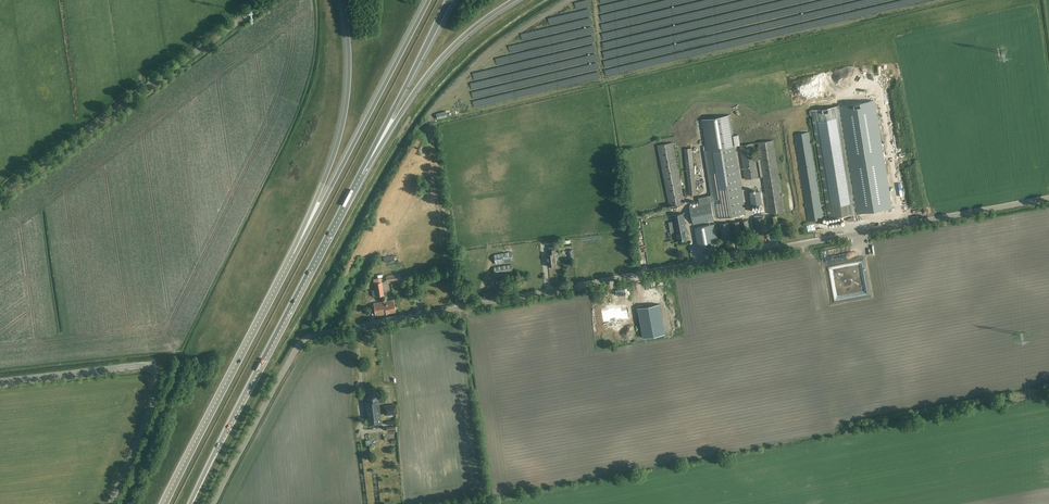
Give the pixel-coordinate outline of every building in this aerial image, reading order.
[(829,218),(832,217),(856,213),(839,106),(811,110),(829,218)] [(715,203),(711,203),(710,201),(689,206),(693,224),(714,219),(714,216),(717,216),(717,218),(745,213),(735,145),(730,115),(701,119),(706,150),(715,203)] [(822,219),(809,132),(794,134),(808,221),(822,219)] [(756,160),(753,145),(740,147),(745,179),(763,176),(769,214),(784,211),(773,141),(758,143),(760,159),(756,160)] [(685,203),(673,143),(658,146),(669,206),(685,203)] [(684,148),(689,195),(696,194),(691,148),(684,148)] [(749,192),(751,206),(762,204),(760,190),(749,192)] [(687,231),(683,213),(672,215),(675,233),(677,233),(678,242),(687,240),(686,231),(687,231)] [(777,215),(769,216),(771,226),(778,225),(777,215)] [(765,233),(763,218),(755,219),(757,234),(765,233)] [(742,231),(750,229),(748,220),(740,221),(742,231)] [(734,232),(738,231),(741,231),(739,221),(732,222),(734,232)] [(731,238),(728,223),(720,224),(723,239),(731,238)] [(719,249),(714,224),(697,227),(700,245),(706,244),(707,251),(719,249)] [(555,253),(556,253),(556,249),(549,250),(549,254),(547,254),(548,266),(556,265),(555,253)] [(494,254),(496,264),(513,261),(512,251),(494,254)] [(511,264),(494,267),(495,275),(513,272),(511,264)] [(375,290),(383,289),(381,278),(374,279),(375,290)] [(511,293),(509,282),(497,284),(499,296),(511,293)] [(384,303),(385,303),(384,301),(374,303),(376,315),(384,314),(384,313),(386,313),(384,303)] [(393,301),(385,303),(384,303),(386,313),(395,312),(393,301)] [(665,333),(659,304),(638,308),(643,337),(665,333)] [(608,308),(608,310),(602,311),(604,322),(610,321),(611,324),(617,322),(616,320),(622,319),(623,320),(628,319),(626,307),(621,308),(614,309),(614,306),(608,308)] [(368,409),(368,411),(380,409),(379,400),(377,401),(376,391),(369,392),(369,396),(368,397),(368,402),(366,402),(367,409),(368,409)] [(397,413),(396,405),(395,405),(395,406),(384,407),(384,406),(385,415),(397,413)] [(382,424),(380,409),(368,411),(369,417),(368,418),(369,426),(373,425),(373,423),(377,423),(377,425),(382,424)]
